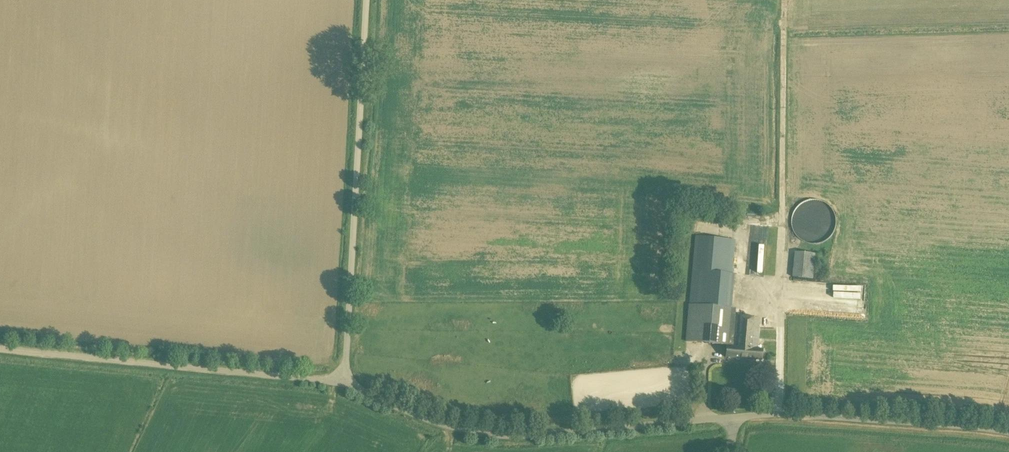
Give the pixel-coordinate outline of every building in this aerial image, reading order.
[(813,244),(817,244),(820,243),(824,242),(827,240),(830,237),(832,234),(834,231),(835,227),(836,224),(836,220),(835,216),(834,213),(832,210),(829,207),(826,204),(823,202),(820,201),(816,200),(812,200),(809,201),(805,202),(802,204),(799,206),(796,208),(794,212),(793,215),(792,219),(792,222),(792,226),(793,230),(794,233),(797,236),(799,239),(802,241),(806,243),(809,244),(813,244)] [(773,337),(774,326),(769,326),(769,323),(765,322),(766,319),(759,319),(759,318),(734,317),(735,308),(730,308),(733,274),(730,274),(733,240),(693,238),(686,342),(726,345),(726,348),(727,348),(726,358),(762,360),(762,350),(757,350),(759,330),(764,330),(763,336),(773,337)] [(791,250),(791,274),(811,274),(811,251),(791,250)] [(808,291),(840,293),(840,283),(808,281),(808,291)] [(852,286),(850,293),(861,296),(863,289),(852,286)] [(663,334),(674,335),(675,314),(664,313),(663,334)] [(674,349),(674,362),(684,361),(683,349),(674,349)]
